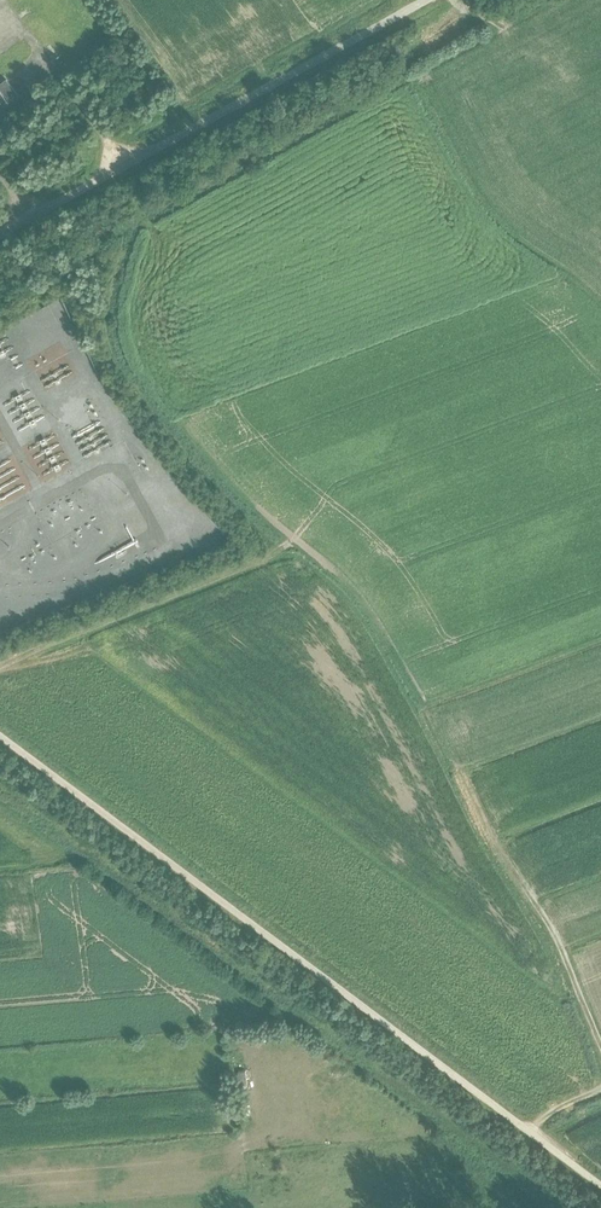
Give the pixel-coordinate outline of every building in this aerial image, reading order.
[(11,102),(19,96),(6,78),(0,83),(0,87),(11,102)] [(1,110),(9,104),(0,91),(0,108),(1,110)] [(73,362),(44,377),(47,383),(76,369),(73,362)]
